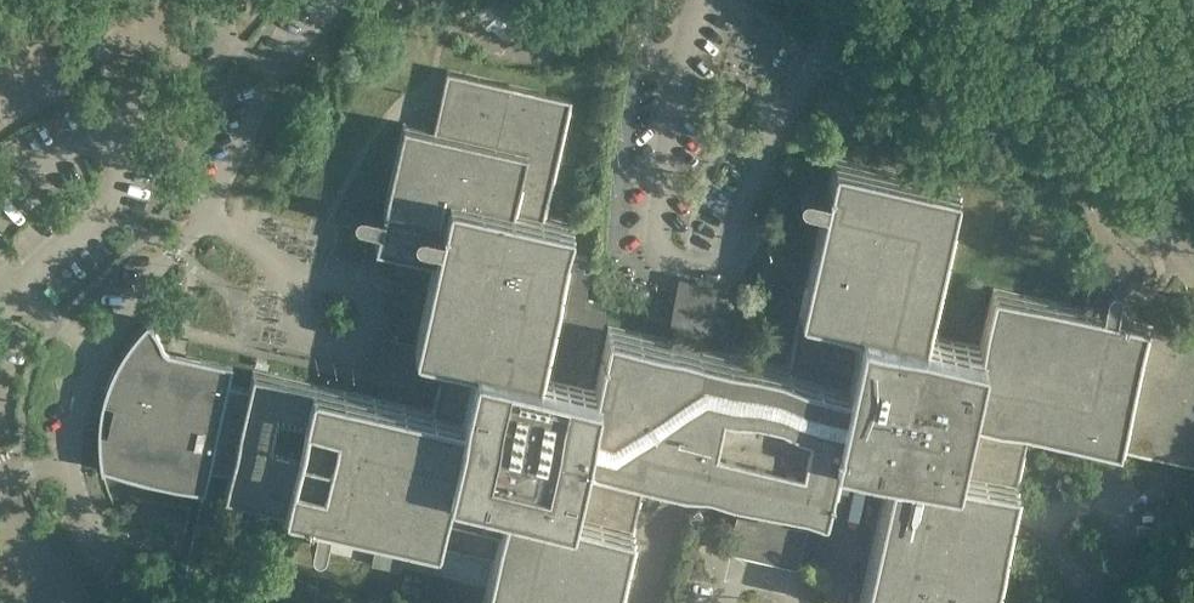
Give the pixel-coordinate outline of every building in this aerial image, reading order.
[(471,6),(483,17),(480,20),(488,29),(491,26),(503,38),(521,20),(510,8),(512,6),(507,0),(477,0),(471,6)] [(96,432),(96,448),(98,465),(100,464),(100,463),(101,463),(204,486),(205,486),(211,463),(231,467),(225,491),(315,512),(313,521),(311,528),(311,531),(310,533),(310,535),(311,536),(312,538),(313,539),(314,540),(316,541),(318,541),(320,541),(322,541),(324,540),(325,538),(326,535),(331,516),(479,550),(480,550),(494,553),(482,602),(613,602),(625,550),(645,463),(651,464),(762,490),(756,513),(756,514),(756,516),(741,513),(734,542),(733,544),(759,550),(760,550),(793,557),(795,550),(800,527),(785,523),(786,521),(786,519),(791,497),(824,504),(831,474),(838,445),(892,457),(886,485),(871,550),(859,602),(1018,602),(1018,599),(1015,595),(1012,594),(994,590),(1003,550),(1003,549),(1010,519),(1015,499),(1032,426),(1193,464),(1193,333),(1125,317),(1118,316),(1121,304),(1122,298),(1123,295),(1122,292),(1121,289),(1119,287),(1116,286),(1113,286),(1110,287),(1108,289),(1106,291),(1102,312),(1086,308),(994,287),(980,348),(926,335),(960,185),(836,157),(829,187),(809,183),(807,182),(806,183),(803,184),(801,185),(800,187),(799,189),(799,191),(799,193),(800,194),(801,196),(803,197),(805,198),(825,203),(788,365),(700,345),(705,324),(710,325),(713,312),(719,287),(720,285),(679,275),(678,278),(674,294),(669,316),(675,318),(671,338),(670,338),(609,324),(595,384),(588,382),(605,308),(585,304),(591,275),(585,273),(588,259),(572,255),(544,372),(541,371),(575,222),(545,215),(572,96),(541,89),(449,67),(446,76),(434,127),(405,120),(384,209),(365,205),(363,205),(360,205),(358,206),(356,208),(355,209),(354,211),(354,213),(355,215),(356,217),(357,219),(359,220),(362,221),(381,225),(376,244),(436,258),(417,341),(416,347),(417,347),(411,375),(417,376),(438,381),(434,399),(432,408),(253,367),(249,384),(230,380),(234,362),(186,351),(171,348),(168,347),(167,346),(166,345),(165,344),(165,343),(164,342),(163,341),(159,331),(157,329),(156,327),(155,325),(153,323),(151,321),(150,319),(151,318),(150,316),(139,328),(128,341),(119,354),(112,369),(106,384),(101,400),(98,416),(96,432)]
